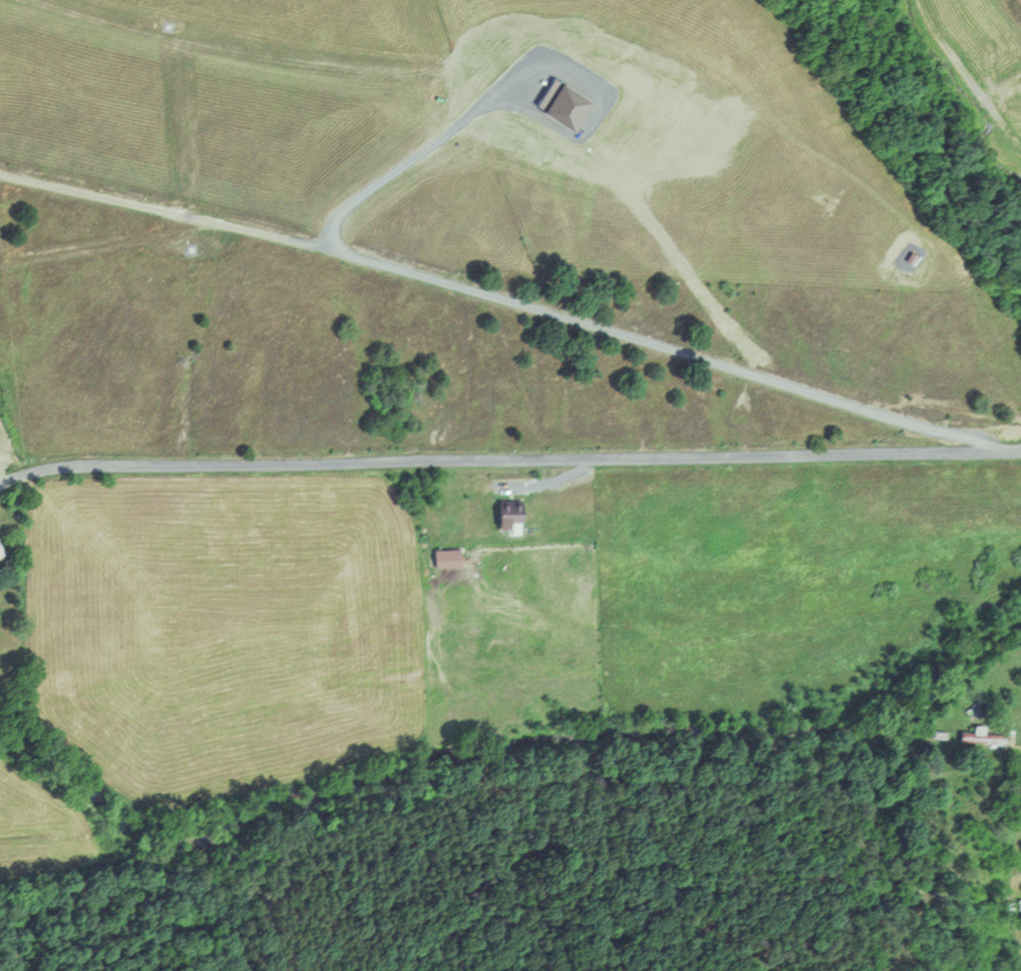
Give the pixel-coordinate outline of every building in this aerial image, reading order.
[(519,519),(519,501),(490,501),(490,519),(519,519)] [(465,567),(465,549),(438,549),(438,567),(465,567)] [(958,741),(1005,743),(1006,735),(981,734),(982,726),(973,725),(972,733),(959,732),(958,741)]
